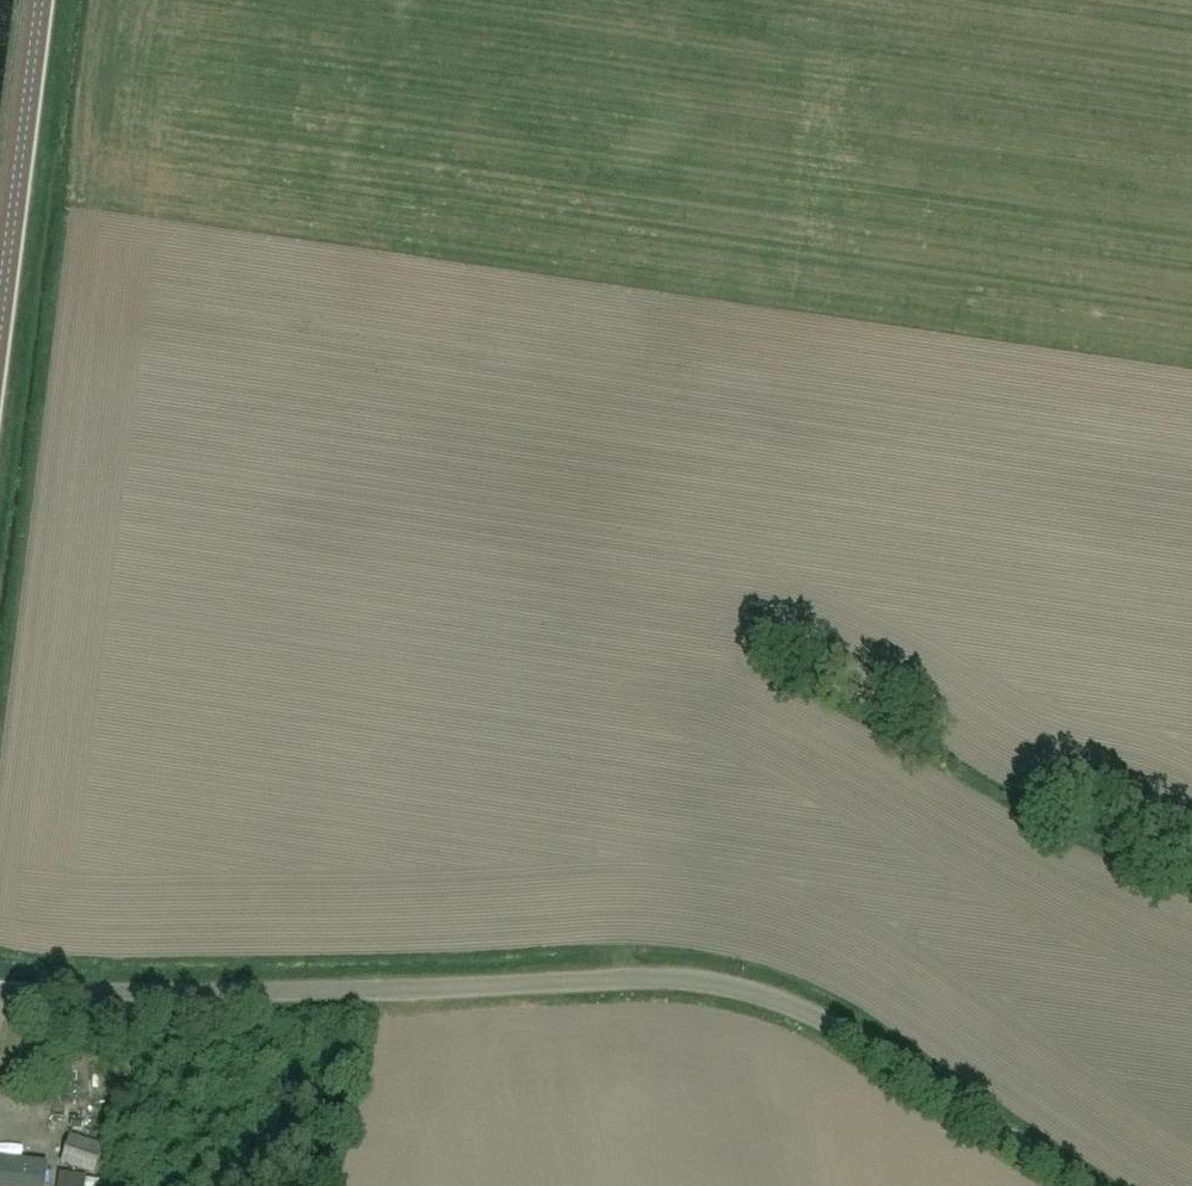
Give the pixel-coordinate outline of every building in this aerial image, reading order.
[(105,1147),(72,1137),(62,1165),(95,1175),(105,1147)] [(0,1158),(0,1185),(44,1185),(46,1163),(0,1158)] [(86,1176),(61,1173),(59,1185),(85,1185),(86,1176)]
